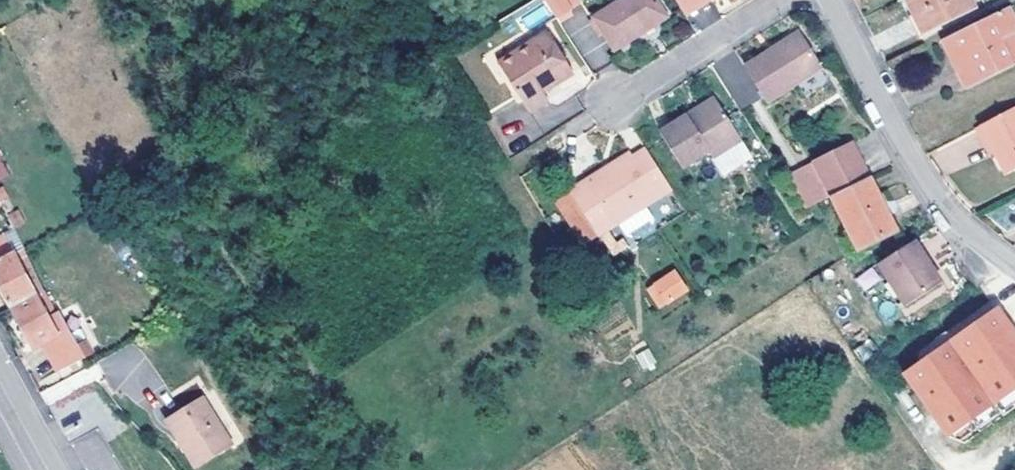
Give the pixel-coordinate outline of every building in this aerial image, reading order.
[(524,29),(552,16),(544,0),(541,0),(516,12),(524,29)] [(557,19),(582,2),(580,0),(544,0),(557,19)] [(661,17),(650,0),(616,0),(589,18),(610,51),(661,17)] [(679,16),(704,0),(669,0),(679,16)] [(968,0),(904,0),(920,33),(972,7),(968,0)] [(998,40),(1014,32),(1014,29),(1004,8),(936,42),(962,91),(1011,66),(998,40)] [(998,40),(1011,66),(1014,64),(1014,32),(998,40)] [(793,33),(739,67),(762,103),(815,69),(793,33)] [(512,60),(495,70),(523,114),(542,102),(537,93),(567,74),(541,34),(510,54),(512,60)] [(495,70),(512,60),(510,54),(492,65),(495,70)] [(688,123),(715,105),(712,99),(685,117),(688,123)] [(680,170),(706,154),(709,161),(740,141),(715,105),(688,123),(685,117),(658,135),(680,170)] [(1014,105),(976,123),(990,152),(1001,173),(1014,166),(1014,106),(1014,105)] [(990,152),(976,123),(969,128),(983,155),(990,152)] [(869,175),(850,138),(814,156),(821,171),(799,182),(810,204),(832,193),(869,175)] [(616,170),(603,177),(601,173),(575,189),(575,190),(585,207),(595,224),(614,213),(619,223),(669,190),(643,151),(629,160),(627,156),(613,165),(616,170)] [(603,177),(616,170),(613,165),(601,173),(603,177)] [(869,175),(832,193),(859,245),(894,229),(869,175)] [(559,199),(570,218),(577,213),(585,207),(575,190),(559,199)] [(614,213),(595,224),(600,234),(614,258),(637,243),(631,232),(617,240),(611,228),(619,223),(614,213)] [(11,307),(42,291),(22,251),(12,232),(0,237),(0,286),(11,307)] [(880,259),(908,300),(945,275),(918,235),(880,259)] [(864,290),(881,279),(872,267),(855,278),(864,290)] [(673,269),(644,288),(658,309),(687,289),(673,269)] [(42,291),(11,307),(32,348),(40,344),(55,373),(90,355),(83,342),(74,346),(56,313),(54,313),(42,291)] [(992,308),(899,376),(945,438),(962,444),(1014,405),(1014,339),(992,308)] [(163,420),(195,467),(230,445),(198,397),(163,420)]
